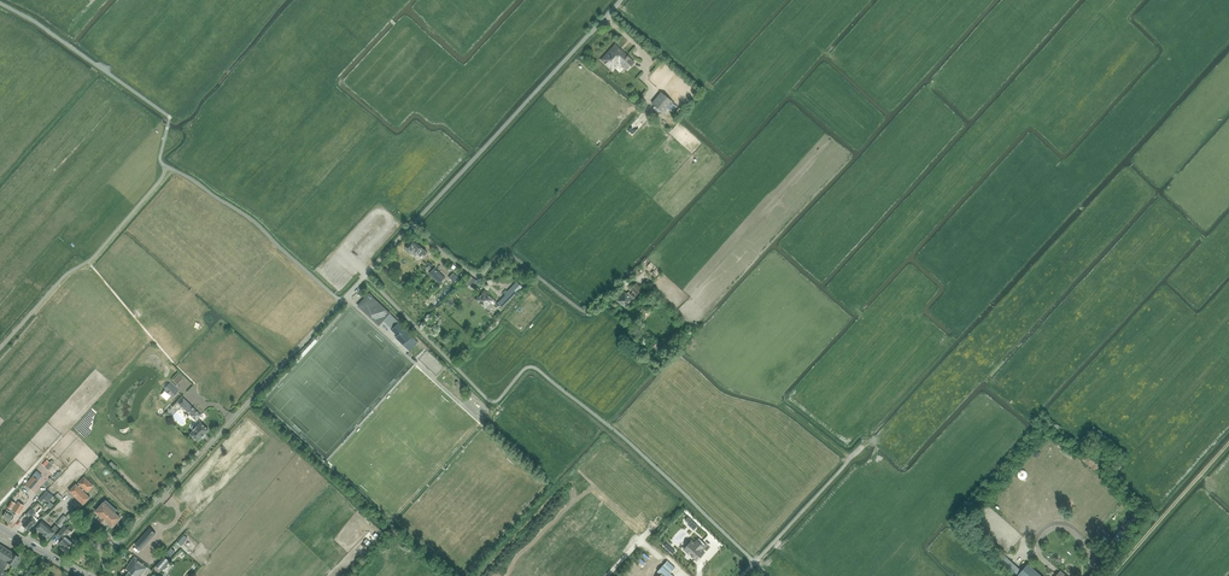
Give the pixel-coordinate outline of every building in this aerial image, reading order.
[(627,70),(635,61),(615,43),(600,59),(612,71),(620,63),(627,70)] [(652,103),(663,113),(673,101),(661,92),(652,103)] [(673,115),(678,119),(684,111),(679,107),(673,115)] [(417,255),(418,254),(421,256),(423,254),(425,256),(428,252),(422,248),(412,240),(407,246),(406,247),(406,251),(408,250),(412,253),(413,252),(417,255)] [(429,273),(440,283),(445,277),(434,267),(429,273)] [(449,277),(454,282),(458,277),(453,273),(449,277)] [(466,282),(476,289),(480,282),(470,276),(466,282)] [(502,307),(522,286),(516,281),(507,291),(505,289),(503,292),(505,294),(497,303),(502,307)] [(631,287),(642,299),(646,295),(635,283),(631,287)] [(486,308),(488,310),(496,302),(484,290),(475,299),(485,309),(486,308)] [(624,291),(617,300),(626,308),(634,299),(635,297),(634,296),(631,294),(629,292),(628,293),(627,294),(624,291)] [(369,293),(357,305),(379,326),(384,321),(390,313),(391,313),(369,293)] [(390,313),(384,321),(392,329),(391,329),(397,336),(395,337),(410,351),(418,342),(416,340),(412,336),(410,337),(405,332),(406,330),(398,322),(399,322),(390,313)] [(316,338),(294,361),(297,363),(318,341),(316,338)] [(653,349),(659,353),(664,348),(660,344),(659,345),(654,340),(650,344),(654,348),(653,349)] [(179,373),(172,380),(177,384),(184,377),(179,373)] [(179,391),(170,382),(164,388),(173,397),(179,391)] [(184,398),(179,403),(185,409),(196,420),(201,415),(190,404),(184,398)] [(209,429),(200,421),(197,425),(196,424),(194,424),(193,425),(192,426),(192,428),(192,429),(192,430),(189,433),(198,441),(201,438),(202,438),(203,438),(204,438),(205,438),(206,437),(206,436),(207,435),(206,434),(206,433),(209,429)] [(50,461),(45,467),(49,470),(54,465),(53,464),(55,462),(52,460),(50,462),(50,461)] [(25,484),(31,489),(38,480),(41,477),(36,473),(34,476),(33,476),(25,484)] [(77,484),(76,484),(70,491),(83,504),(90,497),(86,493),(94,486),(84,476),(77,484)] [(42,496),(39,499),(41,502),(44,499),(48,502),(54,496),(47,490),(42,496)] [(72,504),(77,510),(81,505),(75,499),(72,504)] [(12,509),(14,506),(15,503),(11,500),(7,507),(12,509)] [(103,501),(99,507),(116,522),(120,518),(114,512),(117,509),(106,500),(104,502),(103,501)] [(12,510),(13,510),(19,514),(25,505),(18,501),(15,506),(12,510)] [(6,511),(3,517),(11,521),(14,516),(15,514),(12,512),(13,510),(12,510),(15,506),(14,506),(12,509),(11,509),(10,511),(9,510),(8,512),(6,511)] [(116,522),(99,507),(94,512),(98,514),(96,516),(98,518),(97,519),(104,525),(105,524),(108,527),(110,524),(113,526),(116,522)] [(36,514),(31,509),(26,515),(29,517),(23,525),(29,530),(37,521),(32,518),(36,514)] [(67,516),(70,519),(76,511),(73,509),(67,516)] [(64,514),(56,523),(61,527),(68,518),(64,514)] [(69,521),(74,525),(78,521),(73,517),(69,521)] [(44,521),(37,528),(42,533),(49,539),(55,532),(58,527),(55,525),(52,528),(44,521)] [(65,525),(61,529),(56,535),(61,540),(59,543),(67,550),(74,543),(66,536),(71,530),(65,525)] [(150,528),(135,544),(141,549),(156,534),(150,528)] [(1120,529),(1113,539),(1118,543),(1126,534),(1120,529)] [(1105,536),(1110,541),(1115,536),(1110,531),(1105,536)] [(691,540),(684,548),(689,553),(690,551),(692,552),(694,554),(692,556),(697,560),(698,559),(699,558),(704,552),(703,551),(702,550),(701,549),(702,547),(705,544),(699,538),(694,543),(691,540)] [(667,543),(664,546),(672,554),(675,551),(667,543)] [(3,570),(5,567),(2,565),(5,561),(6,561),(12,552),(11,553),(0,545),(0,574),(0,575),(3,570)] [(172,548),(167,553),(170,556),(175,551),(172,548)] [(18,556),(12,552),(6,561),(5,561),(2,565),(5,567),(8,563),(14,567),(19,560),(17,558),(18,556)] [(664,555),(660,560),(673,572),(677,567),(664,555)] [(997,562),(1013,575),(1017,575),(1041,575),(1027,564),(1021,571),(1003,555),(997,562)] [(164,556),(156,565),(160,569),(169,560),(164,556)] [(124,575),(141,575),(148,567),(143,564),(144,564),(138,560),(134,557),(126,568),(125,569),(128,571),(124,575)] [(660,575),(673,575),(663,567),(658,572),(662,575),(660,575)]
